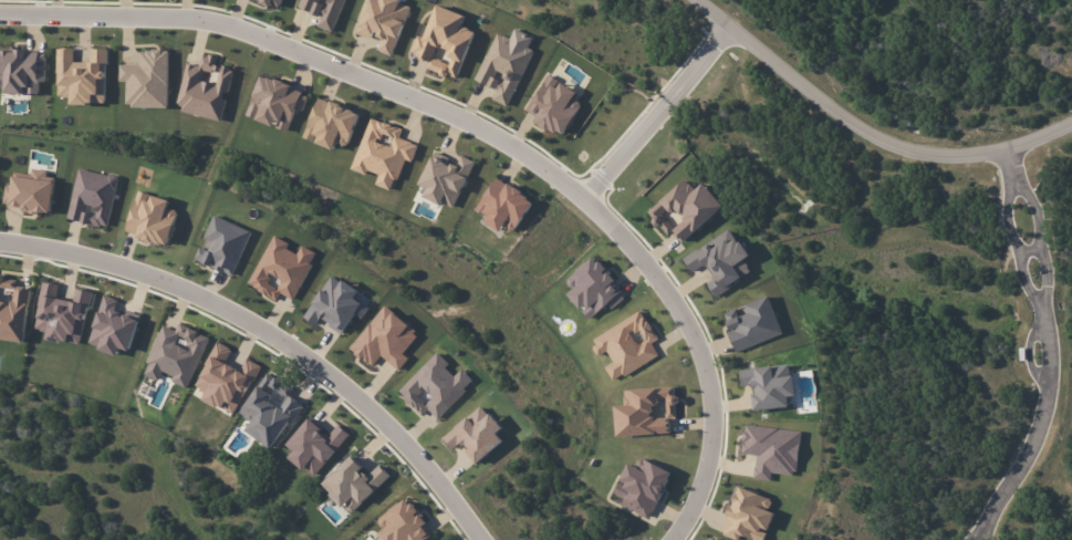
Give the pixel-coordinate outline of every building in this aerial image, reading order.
[(283,0),(256,0),(280,8),(283,0)] [(321,16),(317,27),(333,32),(345,0),(301,0),(298,8),(321,16)] [(411,5),(399,0),(368,0),(356,33),(371,39),(373,34),(382,38),(377,51),(392,56),(411,5)] [(457,79),(474,31),(461,26),(465,15),(435,5),(424,38),(417,35),(410,54),(429,61),(427,69),(457,79)] [(475,81),(496,90),(492,100),(509,107),(532,50),(528,48),(533,36),(514,29),(510,39),(495,33),(475,81)] [(105,104),(106,49),(90,49),(90,62),(74,62),(74,49),(58,48),(57,97),(72,97),(72,103),(105,104)] [(0,49),(0,86),(5,86),(5,93),(25,94),(38,94),(39,82),(45,82),(46,50),(0,49)] [(169,50),(139,50),(139,65),(119,65),(119,81),(126,81),(126,107),(168,108),(169,50)] [(187,64),(177,111),(220,120),(226,93),(228,93),(233,68),(216,65),(218,57),(202,54),(199,66),(187,64)] [(563,137),(581,103),(572,99),(576,91),(546,75),(527,111),(536,116),(533,121),(563,137)] [(245,116),(275,127),(275,128),(286,132),(295,110),(302,112),(309,93),(260,76),(245,116)] [(359,112),(318,97),(303,138),(315,142),(314,143),(333,150),(336,143),(347,147),(359,112)] [(351,170),(366,175),(367,170),(379,174),(375,185),(393,191),(403,159),(412,162),(418,145),(399,138),(402,129),(369,117),(351,170)] [(473,161),(460,156),(456,166),(447,162),(449,157),(432,151),(419,185),(426,188),(423,197),(455,209),(473,161)] [(13,172),(12,186),(5,185),(3,205),(22,207),(21,211),(50,215),(54,178),(46,177),(47,171),(31,169),(31,174),(13,172)] [(67,219),(107,228),(118,178),(78,169),(67,219)] [(514,232),(534,201),(496,177),(475,210),(487,217),(484,222),(500,232),(503,226),(514,232)] [(681,242),(724,207),(703,181),(694,189),(686,179),(646,211),(666,236),(672,231),(681,242)] [(126,234),(169,245),(177,211),(167,209),(170,200),(150,195),(150,194),(137,190),(126,234)] [(194,259),(232,276),(251,231),(214,215),(204,239),(211,242),(208,250),(200,246),(194,259)] [(751,273),(743,260),(748,257),(731,228),(683,258),(692,272),(705,264),(714,278),(706,282),(714,295),(751,273)] [(248,285),(277,299),(279,293),(294,300),(316,252),(302,245),(297,254),(286,249),(289,243),(272,235),(248,285)] [(567,295),(589,320),(607,304),(612,309),(627,295),(592,257),(566,281),(573,289),(567,295)] [(25,342),(30,288),(16,286),(17,279),(0,277),(0,340),(25,342)] [(80,346),(90,292),(75,288),(73,301),(57,298),(59,285),(43,282),(34,330),(47,332),(46,339),(80,346)] [(140,314),(125,310),(124,313),(115,310),(118,299),(103,295),(89,346),(117,354),(119,348),(130,351),(140,314)] [(782,334),(767,296),(743,305),(746,313),(738,316),(735,309),(721,314),(736,352),(782,334)] [(209,336),(178,324),(175,330),(162,325),(142,375),(159,381),(162,372),(173,376),(171,382),(188,389),(209,336)] [(235,415),(259,365),(246,359),(240,370),(225,363),(232,348),(217,342),(195,387),(206,392),(202,400),(235,415)] [(461,369),(456,374),(436,354),(397,391),(422,416),(428,410),(437,418),(474,382),(461,369)] [(739,371),(741,385),(753,383),(754,394),(751,395),(753,411),(788,407),(786,396),(794,395),(790,364),(739,371)] [(272,449),(302,405),(289,396),(294,390),(268,372),(240,413),(252,421),(245,431),(272,449)] [(615,436),(671,433),(670,421),(677,421),(675,386),(623,389),(624,404),(614,405),(615,436)] [(503,441),(496,433),(502,428),(482,404),(442,437),(452,449),(460,442),(466,449),(464,451),(475,464),(503,441)] [(286,445),(294,451),(288,457),(314,478),(349,434),(337,425),(328,436),(308,419),(286,445)] [(753,478),(771,480),(771,473),(796,476),(800,431),(745,425),(742,453),(755,455),(753,478)] [(322,484),(350,514),(389,476),(378,465),(368,475),(350,457),(322,484)] [(671,472),(639,457),(635,467),(627,463),(619,482),(618,481),(613,493),(624,498),(620,506),(650,519),(671,472)] [(767,531),(774,513),(767,511),(771,498),(737,486),(720,534),(737,539),(739,539),(740,536),(753,539),(763,539),(767,531)] [(383,530),(378,534),(382,539),(426,539),(433,535),(407,498),(377,520),(383,530)]
